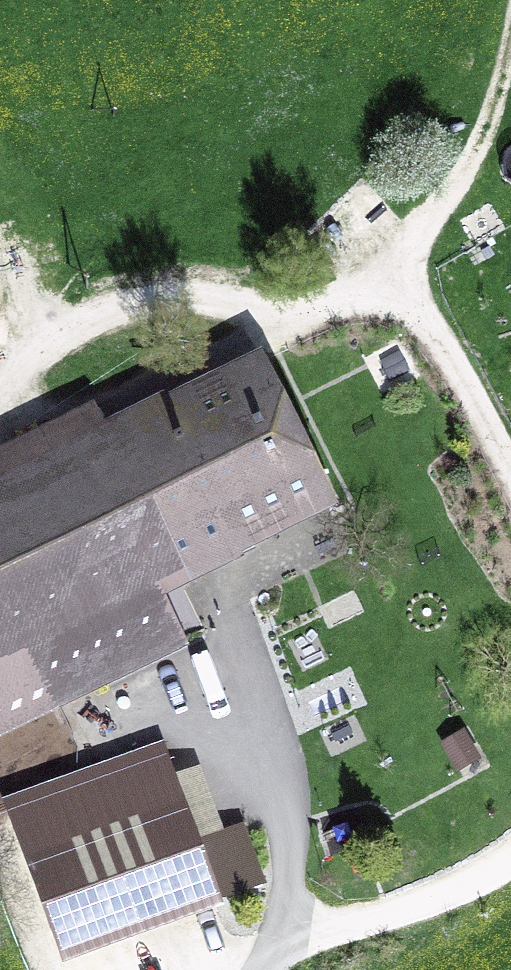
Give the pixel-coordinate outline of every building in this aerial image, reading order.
[(413,377),(400,351),(380,361),(393,387),(413,377)] [(190,645),(167,598),(246,560),(243,555),(339,509),(263,352),(168,398),(166,393),(106,422),(96,402),(0,448),(0,737),(190,645)] [(441,744),(459,773),(481,759),(464,730),(441,744)] [(164,741),(1,800),(62,966),(225,907),(223,902),(269,886),(245,822),(225,829),(201,766),(176,775),(164,741)]
